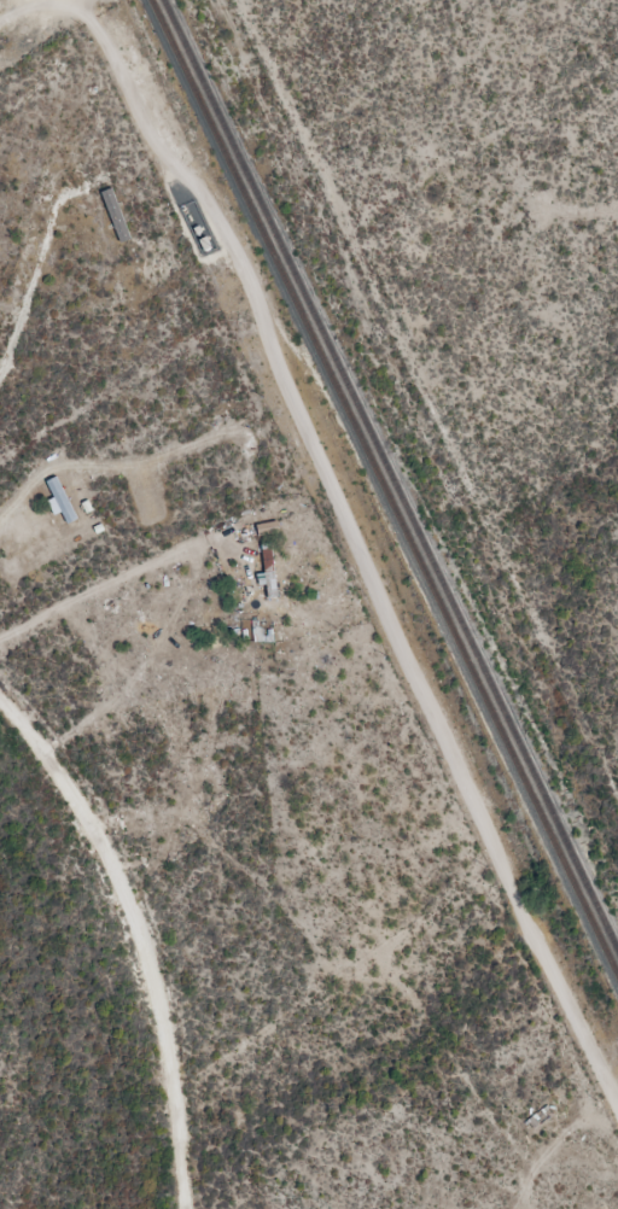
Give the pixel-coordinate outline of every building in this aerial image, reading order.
[(99,195),(120,243),(132,238),(111,190),(99,195)] [(201,253),(209,251),(207,238),(199,240),(201,253)] [(47,482),(66,526),(78,521),(59,477),(47,482)] [(276,598),(271,538),(277,538),(276,523),(259,524),(265,599),(276,598)] [(555,1116),(548,1106),(532,1118),(538,1127),(555,1116)]
